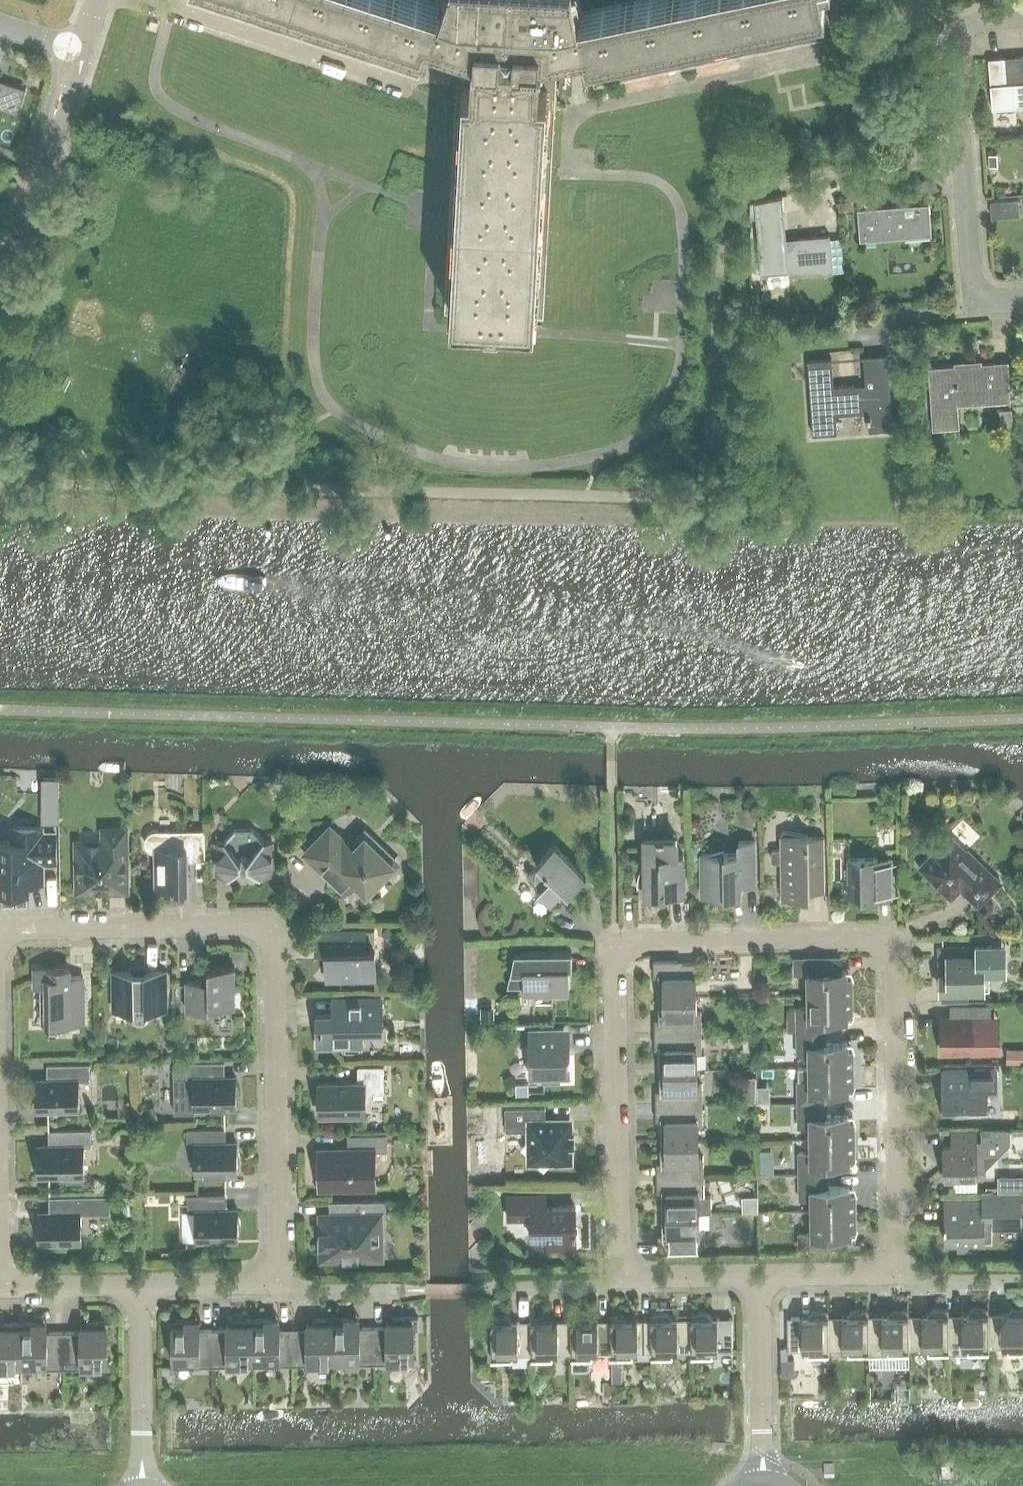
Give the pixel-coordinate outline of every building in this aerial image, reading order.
[(591,59),(596,85),(834,35),(826,0),(625,0),(581,9),(579,0),(443,0),(442,2),(436,0),(188,0),(419,76),(427,52),(427,51),(433,32),(476,46),(476,50),(460,53),(445,312),(544,317),(559,58),(543,53),(543,50),(587,41),(591,59)] [(1007,84),(1022,83),(1021,57),(1005,58),(1007,84)] [(1007,84),(1005,58),(989,59),(991,85),(1007,84)] [(560,68),(559,93),(572,94),(573,69),(560,68)] [(18,114),(26,88),(0,80),(0,108),(18,114)] [(1022,105),(1022,83),(1007,84),(991,85),(990,85),(992,110),(993,110),(993,108),(1022,105)] [(997,154),(988,155),(989,167),(998,167),(997,154)] [(777,197),(750,203),(753,216),(780,210),(777,197)] [(1019,200),(991,202),(992,217),(1020,215),(1019,200)] [(854,209),(853,201),(839,202),(840,210),(854,209)] [(860,240),(932,235),(930,203),(858,209),(860,240)] [(830,236),(793,239),(758,242),(761,274),(833,268),(830,236)] [(869,431),(893,429),(888,355),(864,356),(866,385),(834,387),(832,359),(808,360),(813,435),(837,433),(836,414),(868,412),(869,431)] [(1008,361),(996,362),(973,364),(970,361),(958,362),(956,365),(929,367),(933,429),(960,427),(958,405),(1011,401),(1008,361)] [(1000,429),(1013,428),(1012,409),(999,410),(1000,429)] [(45,819),(59,819),(59,808),(45,808),(45,819)] [(79,860),(75,860),(76,874),(79,874),(79,890),(97,890),(97,893),(106,893),(106,903),(107,903),(107,889),(125,889),(124,825),(100,825),(100,831),(78,831),(79,860)] [(55,834),(41,834),(41,827),(13,828),(13,842),(0,842),(0,891),(28,891),(28,884),(42,883),(42,862),(56,862),(55,834)] [(223,842),(217,842),(217,876),(228,875),(229,876),(236,869),(241,874),(248,874),(253,869),(260,876),(261,875),(272,875),(272,841),(265,841),(253,829),(236,830),(223,842)] [(156,889),(187,888),(187,860),(205,860),(205,830),(155,831),(151,832),(148,834),(146,838),(145,842),(146,846),(148,849),(152,852),(156,852),(156,889)] [(352,885),(366,898),(385,879),(381,876),(393,864),(381,852),(384,849),(365,830),(350,846),(334,830),(326,830),(304,853),(342,890),(347,890),(352,885)] [(809,892),(825,891),(824,837),(808,837),(808,835),(807,835),(784,831),(780,835),(780,849),(774,849),(771,852),(771,860),(774,863),(780,863),(781,899),(809,899),(809,892)] [(638,883),(638,885),(645,885),(645,897),(684,896),(683,853),(677,854),(677,836),(644,837),(645,863),(643,865),(642,868),(641,871),(640,873),(639,877),(639,880),(638,883)] [(978,905),(1000,882),(967,850),(965,853),(950,839),(933,856),(932,854),(918,867),(932,881),(934,879),(948,893),(953,893),(959,887),(978,905)] [(754,842),(738,842),(738,854),(700,855),(701,897),(741,896),(741,884),(755,884),(754,842)] [(586,874),(554,843),(537,861),(540,864),(528,876),(540,888),(537,890),(550,903),(551,902),(564,888),(568,892),(586,874)] [(877,862),(877,858),(847,859),(847,860),(849,860),(849,870),(843,870),(844,897),(841,897),(841,898),(878,897),(878,893),(891,893),(890,862),(877,862)] [(375,930),(316,931),(316,950),(326,950),(327,980),(376,979),(375,930)] [(940,947),(940,990),(983,989),(983,971),(1005,971),(1005,944),(977,945),(977,947),(940,947)] [(571,951),(514,952),(508,987),(524,987),(524,991),(534,990),(535,1001),(553,1001),(553,990),(569,990),(569,967),(572,967),(571,951)] [(795,960),(795,973),(808,972),(809,995),(851,995),(850,978),(846,978),(846,971),(841,971),(841,959),(795,960)] [(682,963),(682,960),(654,961),(654,960),(653,960),(653,976),(658,976),(658,998),(696,997),(696,981),(701,981),(700,963),(682,963)] [(235,1006),(234,966),(208,967),(208,980),(186,980),(186,1011),(210,1011),(210,1007),(235,1006)] [(35,969),(35,987),(48,987),(48,1024),(83,1023),(82,976),(69,976),(69,969),(35,969)] [(166,971),(112,972),(113,1010),(131,1010),(131,1015),(131,1016),(132,1017),(132,1018),(133,1020),(134,1021),(136,1023),(138,1023),(141,1023),(142,1023),(144,1023),(145,1022),(147,1020),(148,1019),(149,1017),(149,1016),(149,1015),(149,1009),(167,1009),(166,971)] [(851,995),(809,995),(809,1008),(797,1009),(797,1032),(824,1031),(824,1019),(846,1019),(846,1012),(851,1012),(851,995)] [(696,997),(658,998),(659,1019),(654,1019),(654,1034),(701,1033),(701,1013),(696,1013),(696,997)] [(382,1030),(381,998),(334,999),(334,1014),(313,1014),(313,1015),(317,1015),(318,1047),(362,1046),(362,1031),(383,1031),(383,1030),(382,1030)] [(944,1041),(944,1052),(986,1052),(986,1018),(990,1018),(990,1005),(975,1005),(975,1017),(949,1017),(949,1028),(941,1028),(941,1041),(944,1041)] [(491,1007),(481,1007),(481,1022),(491,1022),(491,1007)] [(559,1075),(570,1075),(569,1045),(563,1045),(563,1029),(529,1030),(530,1076),(543,1076),(543,1082),(559,1082),(559,1075)] [(824,1031),(797,1032),(798,1055),(810,1054),(810,1067),(852,1067),(852,1050),(847,1050),(847,1043),(825,1043),(824,1031)] [(701,1033),(654,1034),(655,1048),(659,1048),(659,1070),(697,1069),(697,1053),(702,1053),(701,1033)] [(1007,1050),(1007,1063),(1022,1063),(1022,1050),(1007,1050)] [(237,1107),(236,1100),(237,1098),(238,1096),(238,1094),(238,1092),(238,1090),(238,1088),(237,1086),(236,1084),(236,1077),(225,1078),(225,1062),(173,1063),(174,1080),(176,1080),(177,1111),(174,1111),(174,1113),(195,1113),(195,1108),(237,1107)] [(90,1081),(90,1064),(47,1065),(47,1081),(36,1081),(36,1087),(35,1089),(35,1091),(34,1092),(34,1094),(34,1095),(34,1098),(35,1100),(35,1101),(36,1103),(36,1110),(79,1109),(79,1081),(90,1081)] [(318,1084),(319,1114),(365,1113),(365,1093),(384,1093),(384,1066),(358,1066),(358,1083),(318,1084)] [(852,1084),(852,1067),(810,1067),(810,1068),(798,1068),(798,1081),(798,1104),(825,1103),(825,1091),(847,1091),(847,1084),(852,1084)] [(697,1069),(659,1070),(660,1091),(655,1091),(655,1106),(702,1105),(702,1085),(697,1085),(697,1069)] [(944,1069),(944,1084),(943,1084),(943,1118),(987,1117),(987,1093),(996,1093),(996,1069),(944,1069)] [(528,1084),(516,1084),(516,1094),(528,1094),(528,1084)] [(745,1091),(745,1102),(755,1102),(756,1091),(745,1091)] [(825,1103),(798,1104),(799,1127),(811,1127),(811,1139),(853,1139),(853,1122),(848,1122),(848,1115),(826,1115),(825,1103)] [(702,1105),(655,1106),(656,1120),(660,1120),(661,1142),(698,1141),(698,1125),(703,1125),(702,1105)] [(145,1108),(137,1110),(141,1124),(149,1122),(145,1108)] [(570,1135),(569,1121),(545,1122),(545,1108),(505,1108),(506,1131),(530,1131),(530,1139),(521,1148),(530,1157),(530,1162),(534,1162),(544,1171),(553,1161),(570,1161),(570,1147),(575,1147),(575,1135),(570,1135)] [(194,1145),(195,1173),(238,1173),(237,1166),(238,1164),(239,1162),(239,1160),(239,1158),(239,1155),(239,1154),(238,1152),(237,1150),(237,1143),(226,1143),(226,1129),(187,1129),(187,1145),(194,1145)] [(944,1179),(976,1179),(976,1178),(986,1168),(986,1157),(997,1157),(1010,1143),(1010,1129),(982,1129),(982,1141),(976,1141),(976,1133),(952,1133),(952,1147),(943,1147),(944,1179)] [(91,1147),(91,1130),(48,1131),(49,1146),(37,1146),(37,1153),(36,1156),(36,1157),(35,1159),(35,1161),(36,1164),(36,1166),(37,1168),(38,1169),(38,1176),(66,1176),(66,1182),(84,1182),(84,1147),(91,1147)] [(320,1186),(380,1185),(380,1184),(374,1184),(374,1152),(387,1151),(387,1135),(348,1136),(348,1151),(320,1151),(320,1186)] [(799,1153),(800,1176),(827,1175),(826,1163),(849,1163),(849,1156),(853,1156),(853,1139),(811,1139),(811,1152),(799,1153)] [(698,1141),(661,1142),(661,1163),(656,1163),(657,1178),(704,1177),(703,1156),(698,1156),(698,1141)] [(827,1175),(800,1176),(800,1199),(812,1198),(812,1211),(854,1211),(854,1194),(849,1194),(849,1187),(827,1187),(827,1175)] [(704,1177),(657,1178),(657,1192),(661,1192),(662,1214),(699,1213),(712,1213),(711,1196),(704,1196),(704,1177)] [(1005,1178),(1005,1191),(1021,1191),(1021,1178),(1005,1178)] [(976,1242),(984,1241),(984,1230),(1022,1230),(1022,1192),(982,1192),(982,1201),(950,1201),(951,1213),(945,1214),(945,1221),(945,1242),(957,1242),(957,1250),(968,1250),(968,1249),(976,1249),(976,1242)] [(170,1193),(159,1194),(159,1202),(171,1201),(170,1193)] [(110,1213),(110,1195),(49,1196),(49,1213),(38,1213),(38,1220),(37,1222),(37,1224),(36,1226),(36,1228),(37,1231),(37,1233),(38,1235),(39,1236),(39,1243),(81,1242),(81,1214),(110,1213)] [(195,1212),(196,1240),(239,1240),(238,1233),(240,1231),(240,1229),(240,1227),(240,1224),(240,1223),(240,1221),(239,1219),(238,1217),(238,1210),(227,1210),(227,1195),(188,1195),(188,1212),(195,1212)] [(547,1248),(576,1248),(576,1208),(535,1209),(535,1196),(507,1196),(507,1218),(530,1217),(530,1237),(547,1237),(547,1248)] [(758,1196),(743,1197),(743,1212),(758,1212),(758,1196)] [(133,1200),(123,1200),(123,1214),(133,1214),(133,1200)] [(386,1200),(329,1201),(330,1213),(320,1214),(321,1259),(381,1258),(381,1256),(380,1256),(380,1216),(386,1216),(386,1200)] [(854,1211),(812,1211),(813,1234),(799,1234),(800,1248),(845,1247),(845,1235),(850,1235),(850,1228),(854,1228),(854,1211)] [(699,1213),(662,1214),(662,1235),(658,1235),(658,1251),(659,1251),(687,1250),(687,1248),(705,1247),(704,1228),(700,1228),(699,1213)] [(988,1314),(988,1347),(989,1347),(1010,1347),(1010,1349),(1012,1351),(1015,1352),(1022,1352),(1022,1308),(1014,1308),(1012,1309),(1010,1311),(1009,1314),(988,1314)] [(929,1315),(908,1315),(908,1316),(908,1348),(909,1348),(930,1348),(931,1351),(933,1353),(935,1353),(943,1353),(949,1353),(949,1348),(948,1348),(948,1315),(948,1309),(942,1309),(942,1310),(934,1310),(932,1310),(930,1312),(929,1315)] [(969,1314),(948,1315),(948,1348),(949,1348),(970,1348),(971,1350),(973,1352),(975,1353),(982,1353),(983,1353),(989,1353),(989,1347),(988,1347),(988,1314),(988,1309),(982,1309),(974,1309),(972,1310),(970,1312),(969,1314)] [(889,1316),(869,1316),(868,1316),(868,1349),(869,1349),(890,1349),(890,1351),(893,1353),(895,1354),(903,1354),(909,1354),(909,1348),(908,1348),(908,1316),(908,1315),(908,1310),(902,1310),(895,1310),(892,1311),(890,1313),(889,1316)] [(787,1317),(788,1346),(788,1351),(789,1351),(789,1350),(810,1350),(811,1353),(813,1355),(815,1355),(823,1355),(829,1355),(829,1350),(828,1350),(828,1317),(828,1311),(822,1311),(815,1312),(812,1312),(810,1314),(809,1317),(788,1317),(787,1317)] [(849,1316),(828,1317),(828,1350),(829,1350),(850,1349),(851,1352),(853,1354),(855,1355),(862,1354),(862,1355),(869,1355),(869,1349),(868,1349),(868,1316),(869,1316),(868,1311),(862,1311),(854,1311),(852,1312),(850,1314),(849,1316)] [(733,1352),(733,1347),(732,1318),(731,1318),(710,1319),(709,1316),(708,1314),(705,1313),(698,1313),(691,1313),(691,1319),(692,1319),(692,1352),(692,1357),(698,1357),(706,1357),(708,1356),(710,1354),(711,1352),(732,1351),(732,1352),(733,1352)] [(611,1314),(611,1320),(612,1320),(612,1353),(612,1359),(618,1358),(626,1358),(628,1357),(630,1355),(631,1353),(652,1352),(652,1319),(651,1319),(630,1320),(630,1317),(628,1315),(625,1314),(618,1315),(618,1314),(611,1314)] [(651,1314),(651,1319),(652,1319),(652,1352),(652,1358),(658,1358),(666,1358),(668,1357),(670,1355),(671,1352),(692,1352),(692,1319),(691,1319),(670,1319),(670,1316),(668,1314),(665,1314),(658,1314),(651,1314)] [(572,1359),(572,1370),(585,1369),(588,1369),(590,1367),(591,1364),(591,1353),(612,1353),(612,1320),(611,1320),(590,1320),(590,1318),(588,1316),(585,1315),(578,1315),(571,1315),(571,1321),(572,1321),(572,1354),(572,1359)] [(498,1316),(491,1316),(492,1360),(498,1360),(506,1360),(508,1359),(510,1357),(511,1355),(532,1354),(532,1321),(531,1321),(511,1322),(510,1319),(508,1317),(505,1316),(498,1316)] [(531,1316),(531,1321),(532,1321),(532,1354),(532,1360),(538,1360),(538,1359),(546,1359),(548,1359),(550,1357),(551,1354),(572,1354),(572,1321),(571,1321),(550,1321),(550,1318),(548,1316),(545,1316),(538,1316),(531,1316)] [(418,1317),(393,1317),(393,1322),(387,1322),(387,1327),(373,1327),(374,1363),(402,1363),(402,1358),(413,1358),(413,1363),(414,1363),(413,1318),(418,1318),(418,1317)] [(313,1318),(313,1323),(307,1323),(307,1328),(293,1328),(294,1365),(322,1364),(322,1360),(333,1359),(333,1364),(334,1364),(333,1318),(313,1318)] [(359,1318),(333,1318),(334,1364),(334,1359),(345,1359),(345,1364),(374,1363),(373,1327),(359,1327),(359,1318)] [(233,1320),(233,1324),(227,1324),(227,1329),(213,1330),(213,1366),(242,1366),(242,1361),(253,1361),(253,1365),(253,1319),(233,1320)] [(279,1319),(253,1319),(253,1365),(254,1365),(254,1361),(265,1360),(265,1365),(294,1365),(293,1328),(279,1329),(279,1319)] [(199,1320),(168,1321),(168,1322),(172,1322),(173,1367),(174,1367),(174,1362),(185,1362),(185,1366),(213,1366),(213,1330),(199,1330),(199,1320)] [(107,1323),(112,1323),(112,1321),(86,1322),(86,1326),(81,1327),(81,1332),(64,1332),(64,1368),(96,1368),(96,1363),(106,1363),(106,1368),(108,1368),(107,1323)] [(46,1322),(20,1323),(21,1369),(22,1369),(22,1364),(32,1364),(32,1369),(64,1368),(64,1332),(47,1332),(46,1322)] [(20,1323),(0,1323),(0,1324),(0,1328),(0,1369),(10,1369),(10,1364),(20,1364),(20,1369),(21,1369),(20,1323)] [(834,1468),(824,1468),(824,1478),(834,1478),(834,1468)]
